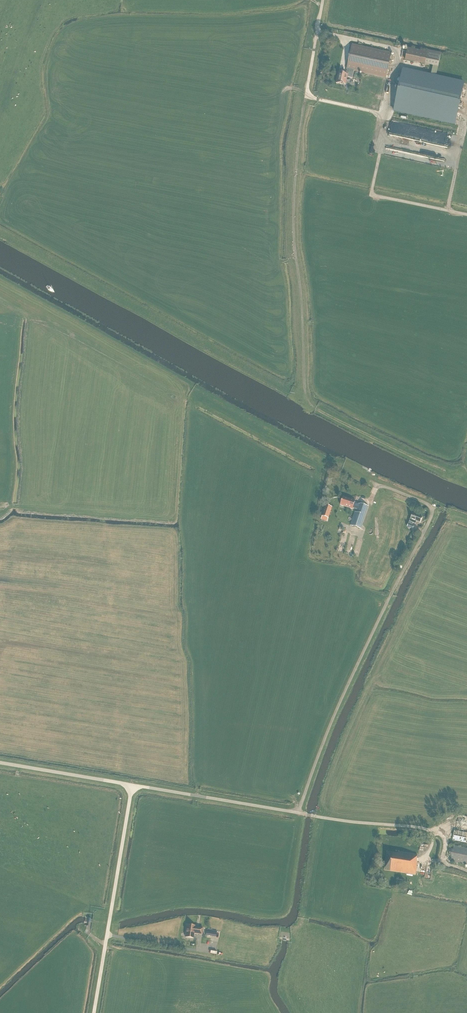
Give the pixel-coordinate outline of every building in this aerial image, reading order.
[(347,77),(352,78),(354,71),(386,78),(391,53),(352,44),(347,69),(346,74),(340,73),(340,74),(338,74),(336,83),(341,84),(341,83),(345,84),(347,77)] [(408,48),(405,60),(433,66),(431,74),(437,75),(438,67),(441,53),(427,50),(427,52),(408,48)] [(403,70),(394,111),(455,124),(464,83),(403,70)] [(355,512),(351,525),(361,529),(368,506),(359,504),(355,503),(355,501),(343,497),(340,505),(352,509),(353,508),(357,510),(357,512),(355,512)] [(321,520),(327,522),(328,518),(329,518),(332,507),(323,504),(319,516),(322,516),(321,520)] [(415,524),(417,522),(420,523),(422,518),(413,514),(408,524),(407,527),(412,529),(414,526),(412,525),(413,523),(415,524)] [(457,815),(452,840),(466,843),(466,816),(457,815)] [(451,845),(448,862),(466,865),(466,848),(451,845)] [(398,853),(387,852),(384,870),(416,875),(418,861),(417,861),(418,855),(398,852),(398,853)] [(193,938),(194,933),(202,935),(203,928),(195,927),(195,926),(187,925),(185,937),(193,938)]
